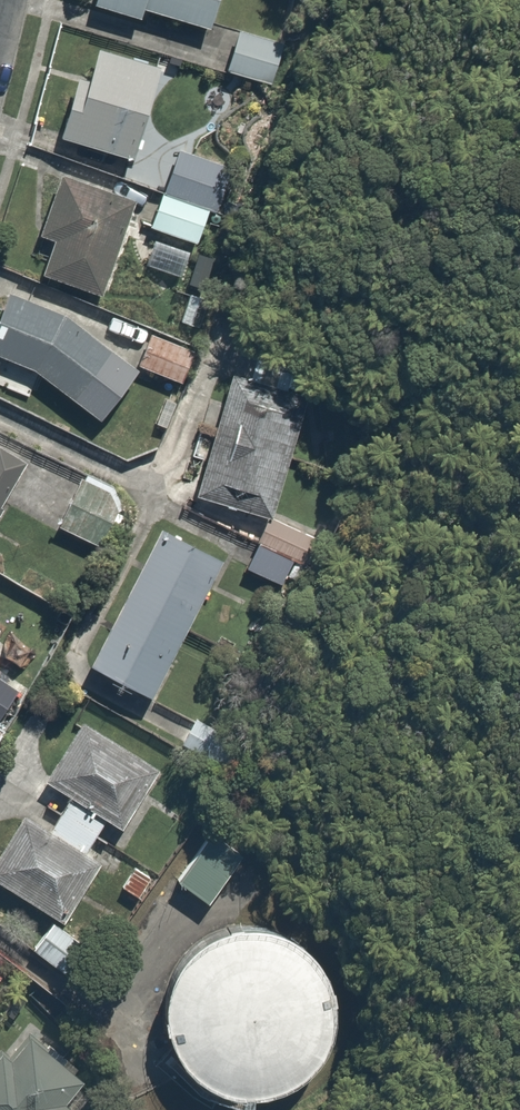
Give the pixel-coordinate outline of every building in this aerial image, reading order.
[(95,10),(145,23),(149,9),(216,27),(224,0),(98,0),(95,10)] [(292,45),(236,25),(220,70),(276,90),(292,45)] [(166,66),(94,38),(55,140),(128,167),(166,66)] [(165,187),(213,204),(229,162),(180,144),(165,187)] [(134,207),(63,177),(37,238),(52,245),(42,270),(96,293),(134,207)] [(213,204),(165,187),(151,225),(200,242),(213,204)] [(12,293),(0,323),(0,351),(47,375),(102,421),(143,373),(88,326),(12,293)] [(202,351),(153,328),(138,360),(187,383),(202,351)] [(308,399),(237,372),(192,491),(264,518),(308,399)] [(0,454),(0,507),(24,469),(0,454)] [(131,506),(84,478),(57,524),(104,552),(131,506)] [(322,527),(277,505),(258,544),(303,566),(322,527)] [(221,558),(162,527),(91,662),(149,693),(221,558)] [(3,725),(26,689),(0,673),(0,723),(3,725)] [(68,801),(107,824),(128,836),(167,770),(84,721),(45,787),(68,801)] [(68,801),(66,805),(51,830),(26,815),(0,859),(0,884),(69,925),(107,862),(123,872),(133,857),(99,837),(107,824),(68,801)] [(245,855),(213,831),(176,880),(207,904),(245,855)] [(76,942),(52,922),(33,946),(58,965),(76,942)] [(234,1094),(253,1096),(273,1093),(291,1086),(307,1074),(319,1059),(327,1041),(331,1021),(331,1017),(329,997),(322,979),(310,963),(295,950),(277,941),(258,937),(238,938),(220,944),(203,954),(189,968),(179,985),(174,1004),(173,1024),(177,1043),(186,1061),(199,1076),(215,1087),(234,1094)] [(4,1052),(0,1057),(0,1109),(73,1109),(95,1083),(33,1032),(11,1059),(4,1052)]
